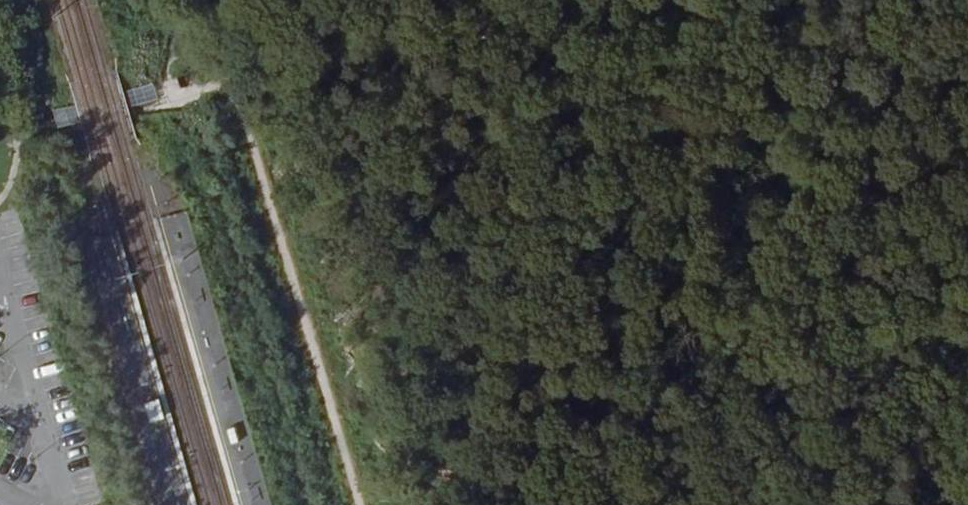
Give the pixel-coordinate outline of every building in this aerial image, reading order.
[(149,428),(163,424),(157,404),(142,408),(149,428)] [(234,431),(225,434),(229,449),(238,447),(234,431)]
